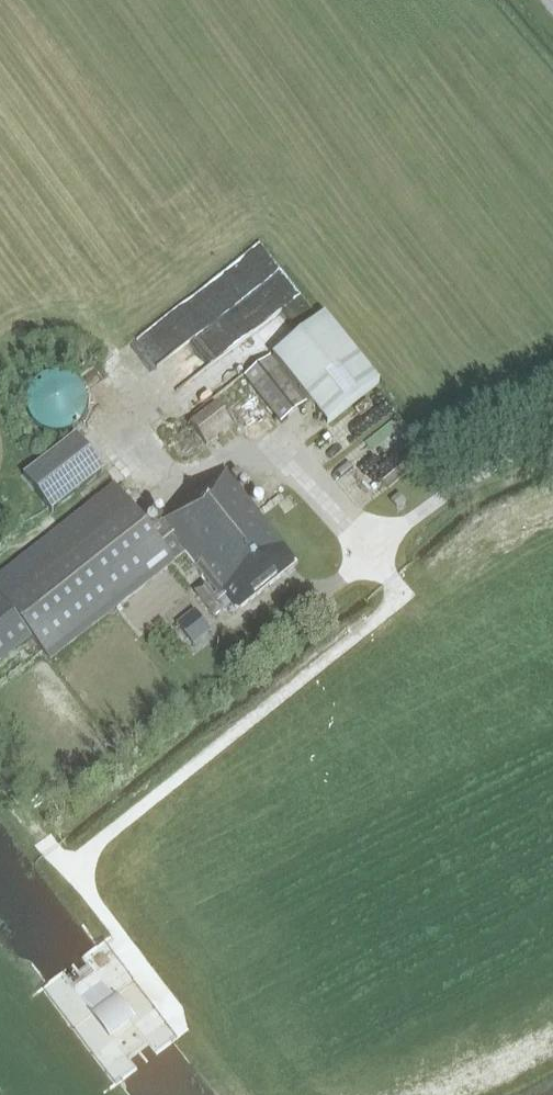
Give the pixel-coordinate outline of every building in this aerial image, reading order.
[(274,355),(328,425),(380,386),(327,315),(274,355)] [(187,373),(182,366),(188,362),(179,349),(165,359),(179,379),(187,373)] [(306,404),(279,369),(254,387),(281,423),(306,404)] [(86,406),(86,402),(86,398),(85,393),(83,389),(81,386),(79,382),(76,379),(72,377),(69,375),(64,373),(60,372),(56,372),(52,372),(48,373),(43,375),(40,377),(36,379),(33,382),(31,386),(29,389),(27,393),(26,398),(26,402),(26,406),(27,410),(29,414),(31,418),(33,422),(36,425),(40,427),(44,429),(48,431),(52,432),(56,432),(60,432),(65,431),(69,429),(72,427),(76,425),(79,422),(81,418),(83,414),(85,410),(86,406)] [(232,424),(216,404),(189,425),(196,433),(200,438),(206,447),(232,424)] [(89,453),(75,435),(23,476),(37,494),(51,512),(103,472),(89,453)] [(30,636),(49,659),(184,553),(216,595),(214,597),(204,584),(194,592),(214,617),(229,605),(236,614),(298,563),(226,470),(164,519),(163,518),(150,529),(114,485),(0,576),(0,659),(30,636)] [(397,509),(405,503),(399,495),(391,501),(397,509)] [(194,609),(176,623),(193,645),(211,631),(194,609)] [(101,979),(80,996),(93,1014),(92,1014),(108,1035),(131,1018),(115,996),(114,997),(101,979)]
